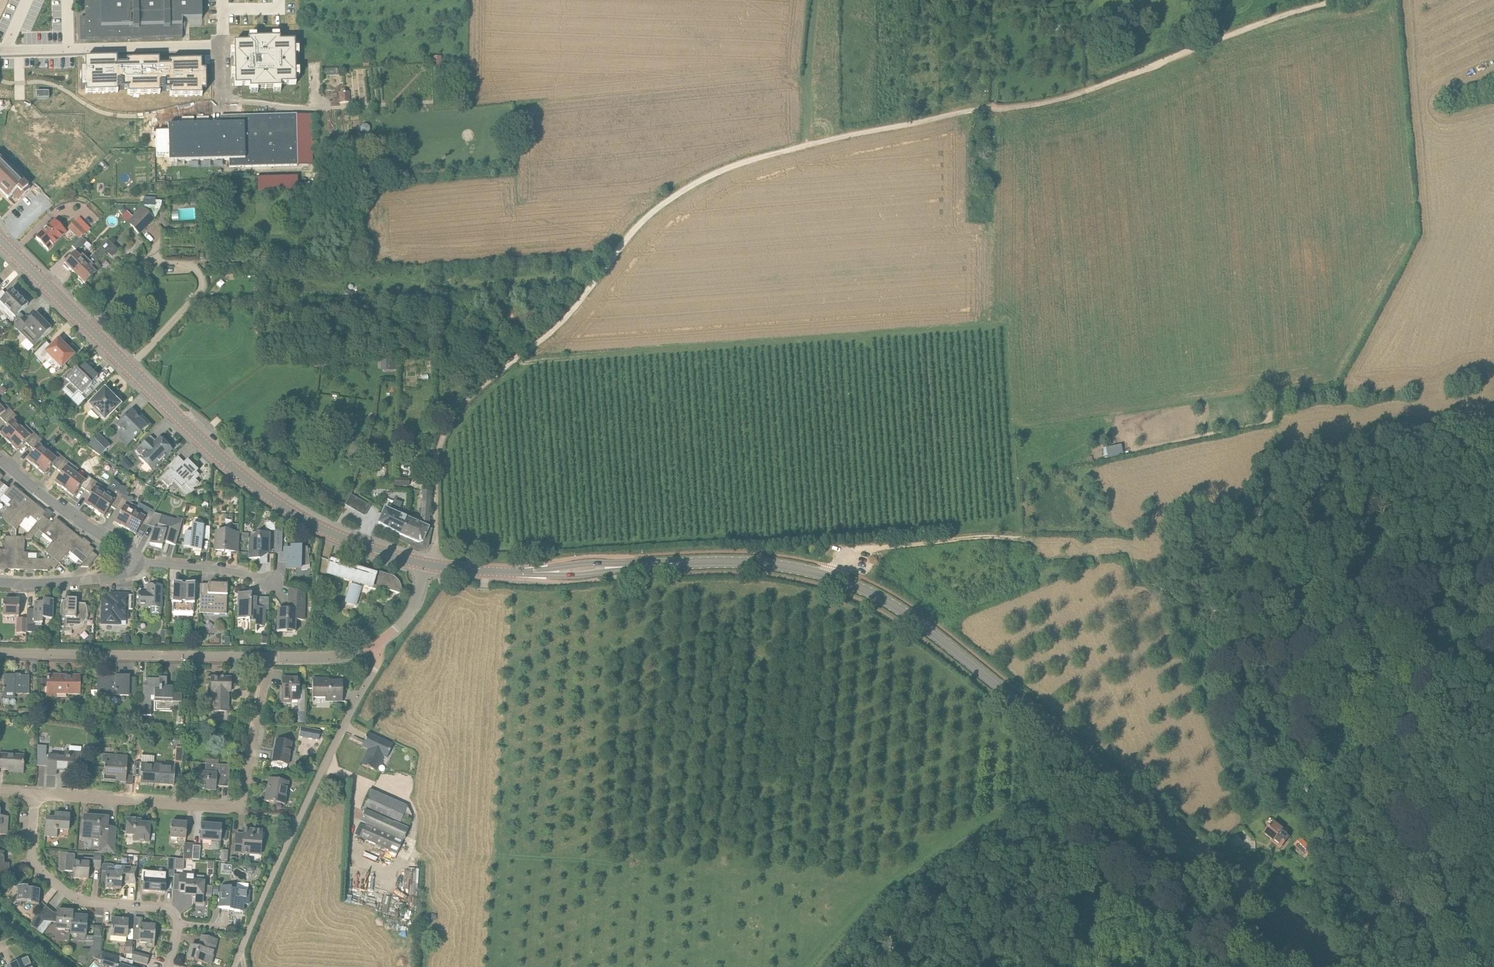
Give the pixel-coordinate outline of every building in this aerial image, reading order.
[(87,17),(85,17),(85,40),(183,37),(183,18),(197,18),(202,17),(202,0),(86,0),(87,17)] [(249,40),(234,41),(235,84),(236,84),(250,84),(250,88),(282,87),(282,83),(296,83),(295,39),(281,40),(280,36),(249,37),(249,40)] [(433,57),(434,69),(442,68),(441,56),(433,57)] [(203,64),(202,60),(170,60),(170,63),(161,63),(160,58),(128,59),(128,62),(118,62),(118,57),(86,58),(86,63),(82,63),(82,83),(87,83),(87,93),(119,92),(119,87),(129,87),(129,94),(161,93),(161,88),(171,88),(171,95),(203,94),(203,85),(208,84),(207,64),(203,64)] [(7,89),(11,66),(0,64),(0,88),(7,89)] [(341,89),(342,92),(339,92),(339,103),(350,102),(350,92),(347,92),(347,89),(341,89)] [(156,156),(169,156),(169,161),(229,159),(229,167),(298,165),(298,155),(297,114),(224,116),(224,123),(169,125),(169,132),(156,132),(156,156)] [(33,122),(34,136),(44,136),(45,149),(41,149),(41,155),(43,155),(43,165),(64,165),(64,161),(79,160),(78,148),(77,148),(76,139),(78,139),(78,125),(67,125),(67,123),(56,123),(56,119),(44,120),(44,122),(33,122)] [(9,198),(13,193),(16,196),(19,199),(25,194),(30,188),(31,188),(20,178),(8,166),(0,157),(0,189),(9,198)] [(299,175),(258,176),(258,191),(299,190),(299,175)] [(144,205),(143,206),(128,221),(140,233),(150,223),(155,218),(161,207),(162,201),(155,201),(155,205),(144,205)] [(127,210),(122,206),(118,210),(123,215),(127,210)] [(37,237),(45,246),(49,250),(66,232),(55,220),(37,237)] [(79,240),(82,237),(87,232),(76,221),(68,228),(79,240)] [(82,237),(79,240),(72,246),(77,251),(87,242),(82,237)] [(85,283),(96,272),(96,273),(101,267),(96,263),(107,253),(112,257),(119,250),(108,239),(98,249),(88,260),(75,273),(80,278),(79,279),(83,284),(84,282),(85,283)] [(70,268),(75,273),(88,260),(82,255),(80,256),(76,252),(65,263),(66,263),(64,265),(68,269),(70,268)] [(15,316),(16,317),(28,304),(12,289),(7,294),(2,290),(0,292),(0,311),(10,321),(15,316)] [(29,320),(25,316),(15,326),(34,345),(51,328),(36,313),(29,320)] [(62,366),(62,367),(74,355),(59,339),(52,346),(47,341),(34,354),(43,363),(45,360),(57,371),(62,366)] [(396,359),(380,359),(380,370),(397,370),(396,359)] [(79,391),(83,394),(92,385),(91,384),(98,378),(84,364),(78,371),(76,369),(67,379),(71,382),(65,387),(74,396),(79,391)] [(90,404),(105,419),(121,404),(113,396),(115,394),(107,386),(90,404)] [(0,406),(0,417),(0,416),(4,421),(13,412),(7,404),(2,408),(0,406)] [(147,425),(132,410),(117,424),(133,439),(147,425)] [(0,434),(9,442),(26,424),(22,428),(14,420),(18,416),(13,412),(4,421),(9,425),(0,434)] [(61,423),(66,417),(61,412),(55,418),(61,423)] [(39,436),(26,424),(9,442),(17,450),(26,441),(30,446),(39,436)] [(99,434),(87,446),(100,455),(110,445),(99,434)] [(27,459),(36,466),(48,452),(39,444),(43,440),(39,436),(30,446),(35,450),(27,459)] [(139,457),(152,470),(172,449),(160,437),(156,441),(151,436),(136,451),(141,456),(139,457)] [(1123,444),(1115,445),(1116,453),(1124,452),(1123,444)] [(52,465),(57,469),(65,459),(57,452),(53,456),(48,452),(36,466),(45,474),(52,465)] [(161,478),(169,486),(168,486),(169,486),(175,480),(182,487),(186,484),(192,490),(200,483),(196,479),(200,475),(190,464),(188,466),(185,463),(186,463),(185,462),(178,456),(168,466),(171,469),(161,478)] [(123,467),(129,461),(125,457),(119,463),(123,467)] [(55,482),(64,489),(76,474),(79,469),(70,462),(65,459),(57,469),(62,472),(55,482)] [(86,490),(93,479),(88,476),(85,480),(76,474),(64,489),(74,496),(81,487),(85,490),(86,490)] [(409,487),(410,478),(396,477),(395,486),(409,487)] [(84,503),(94,510),(105,493),(95,487),(98,482),(93,479),(86,490),(91,493),(84,503)] [(5,485),(0,490),(0,499),(1,500),(4,495),(11,500),(8,503),(11,505),(1,517),(8,523),(29,498),(13,484),(9,488),(5,485)] [(116,509),(123,496),(124,495),(128,488),(120,485),(115,491),(109,487),(105,494),(105,493),(94,510),(104,516),(111,506),(116,509)] [(408,519),(401,535),(419,542),(423,541),(429,526),(431,490),(431,489),(423,489),(422,513),(420,518),(419,523),(408,519)] [(351,494),(345,504),(355,510),(361,499),(351,494)] [(115,522),(126,528),(137,507),(137,506),(131,503),(132,501),(132,499),(124,495),(123,496),(116,509),(121,512),(115,522)] [(35,536),(39,531),(48,519),(43,515),(46,512),(29,498),(8,523),(16,530),(23,521),(32,528),(25,537),(25,539),(32,539),(35,536)] [(401,535),(408,519),(398,514),(402,503),(395,500),(391,511),(385,509),(379,523),(401,535)] [(153,515),(154,512),(139,503),(137,506),(137,507),(126,528),(136,534),(142,523),(147,526),(153,515)] [(176,545),(182,522),(181,522),(175,521),(161,516),(158,528),(155,527),(150,544),(162,547),(164,542),(176,545)] [(52,523),(48,519),(39,531),(43,535),(46,531),(55,538),(45,551),(49,554),(53,557),(73,532),(56,518),(52,523)] [(266,530),(275,531),(275,528),(275,522),(266,521),(266,530)] [(210,539),(211,527),(204,526),(204,525),(192,524),(192,532),(185,532),(184,547),(193,548),(193,550),(202,551),(203,538),(210,539)] [(225,531),(225,532),(216,532),(215,550),(224,551),(224,552),(231,552),(231,554),(238,554),(238,551),(239,551),(240,532),(239,532),(239,524),(232,524),(232,531),(225,531)] [(39,531),(35,536),(39,539),(43,535),(39,531)] [(83,539),(73,532),(53,557),(59,562),(59,563),(60,563),(70,551),(83,563),(81,565),(81,567),(89,567),(98,556),(93,552),(95,549),(90,545),(91,544),(84,538),(83,539)] [(269,554),(269,534),(258,533),(258,540),(251,539),(251,538),(250,538),(250,558),(260,558),(261,552),(268,553),(268,554),(269,554)] [(14,569),(15,536),(5,536),(5,552),(2,552),(2,556),(0,556),(0,569),(14,569)] [(59,562),(53,557),(49,554),(45,559),(27,559),(28,552),(25,552),(25,539),(25,537),(15,536),(14,569),(48,570),(52,565),(55,567),(59,563),(59,562)] [(166,543),(163,550),(172,554),(175,547),(166,543)] [(285,549),(285,552),(285,560),(288,560),(287,569),(301,569),(301,566),(310,565),(310,554),(311,554),(312,548),(309,548),(309,547),(292,546),(292,549),(285,549)] [(344,564),(344,565),(340,575),(355,579),(353,584),(350,584),(347,595),(359,599),(362,587),(359,586),(361,581),(372,585),(371,588),(381,591),(382,588),(401,593),(402,589),(401,584),(399,580),(395,577),(391,575),(362,566),(354,561),(354,562),(355,562),(353,567),(344,564)] [(324,591),(327,580),(317,575),(315,589),(324,591)] [(173,613),(194,614),(194,603),(195,603),(195,583),(186,582),(186,584),(182,584),(182,582),(173,582),(173,603),(173,613)] [(227,614),(228,584),(208,583),(208,584),(201,583),(200,613),(227,614)] [(147,607),(151,607),(151,614),(152,615),(160,616),(161,614),(161,608),(162,608),(162,585),(148,585),(148,593),(146,593),(146,592),(139,592),(139,606),(147,606),(147,607)] [(305,594),(292,589),(291,609),(278,609),(278,632),(296,632),(296,620),(304,620),(305,594)] [(250,594),(240,594),(239,618),(250,619),(249,622),(250,622),(250,620),(257,620),(256,631),(257,631),(257,625),(264,625),(265,608),(255,608),(256,597),(255,597),(255,599),(252,599),(252,597),(251,597),(251,592),(250,592),(250,594)] [(127,619),(127,595),(117,594),(117,597),(103,597),(103,623),(115,623),(115,619),(127,619)] [(67,627),(69,627),(74,626),(80,624),(83,622),(85,620),(86,618),(87,613),(87,609),(85,604),(77,604),(77,598),(67,598),(66,615),(60,615),(60,624),(66,624),(66,630),(67,627)] [(4,599),(3,615),(19,616),(20,600),(4,599)] [(34,623),(42,623),(43,623),(43,619),(52,619),(53,600),(43,599),(43,602),(35,602),(35,609),(27,609),(27,618),(27,625),(34,625),(34,623)] [(27,632),(27,625),(27,618),(18,618),(17,632),(26,633),(27,632)] [(121,635),(124,644),(131,642),(128,633),(121,635)] [(296,672),(296,679),(284,679),(284,702),(298,702),(298,710),(300,711),(306,711),(306,689),(300,689),(301,672),(296,672)] [(15,695),(15,693),(30,693),(30,675),(21,675),(4,674),(4,693),(7,693),(7,695),(15,695)] [(80,694),(80,677),(57,677),(57,675),(48,675),(47,698),(56,698),(56,694),(80,694)] [(129,696),(129,676),(116,676),(116,679),(112,679),(112,677),(98,677),(98,691),(91,691),(91,697),(98,697),(117,698),(117,696),(129,696)] [(143,685),(143,703),(135,703),(135,715),(151,715),(151,696),(154,696),(154,698),(172,698),(173,686),(167,686),(167,677),(160,677),(160,678),(146,678),(146,686),(143,685)] [(231,691),(231,678),(212,677),(211,711),(229,711),(229,695),(228,695),(228,691),(231,691)] [(344,702),(344,681),(331,681),(331,679),(314,679),(314,702),(315,702),(315,698),(331,698),(331,702),(344,702)] [(320,730),(301,726),(299,736),(318,739),(320,730)] [(387,758),(393,744),(368,733),(364,742),(370,745),(361,764),(377,771),(383,756),(387,758)] [(288,764),(292,741),(277,739),(273,761),(288,764)] [(38,745),(37,765),(45,766),(46,746),(38,745)] [(48,754),(47,774),(56,775),(56,770),(80,771),(82,752),(64,751),(64,757),(57,756),(58,755),(48,754)] [(0,753),(0,768),(9,769),(9,772),(23,773),(24,755),(0,753)] [(102,762),(104,762),(104,775),(117,776),(116,781),(126,782),(128,756),(109,755),(109,754),(102,754),(102,762)] [(207,759),(206,765),(205,772),(191,770),(190,779),(199,780),(198,789),(216,790),(217,784),(221,785),(220,785),(228,787),(230,767),(218,766),(219,759),(207,759)] [(143,762),(141,782),(154,783),(155,781),(174,783),(176,765),(143,762)] [(285,804),(290,782),(270,778),(266,801),(285,804)] [(364,826),(360,836),(398,853),(408,829),(411,815),(407,808),(408,806),(370,789),(362,808),(365,810),(360,821),(365,823),(364,826)] [(46,818),(45,836),(57,837),(57,830),(69,831),(70,814),(55,813),(54,818),(46,818)] [(109,817),(106,817),(85,815),(83,837),(100,838),(99,852),(115,854),(117,828),(108,827),(109,817)] [(7,835),(8,816),(0,816),(0,834),(7,835)] [(149,842),(150,823),(141,823),(141,819),(128,819),(126,835),(133,836),(133,841),(149,842)] [(186,839),(187,823),(171,821),(170,838),(186,839)] [(359,823),(354,834),(360,836),(364,826),(359,823)] [(1288,837),(1281,831),(1282,830),(1273,823),(1265,833),(1273,840),(1272,841),(1280,848),(1288,837)] [(222,825),(201,824),(200,841),(221,842),(222,825)] [(235,854),(250,855),(250,849),(261,850),(262,830),(248,829),(247,834),(237,834),(236,848),(235,854)] [(1313,849),(1301,837),(1300,839),(1294,845),(1306,857),(1310,853),(1313,849)] [(192,859),(193,845),(194,843),(184,843),(183,859),(192,859)] [(9,872),(9,864),(3,864),(3,852),(0,852),(0,872),(9,872)] [(93,868),(101,868),(102,853),(94,853),(93,868)] [(143,890),(166,892),(167,876),(174,877),(175,858),(160,857),(159,874),(155,873),(156,871),(141,871),(141,880),(143,880),(143,890)] [(82,858),(81,862),(73,861),(73,871),(74,871),(74,877),(89,878),(90,862),(90,859),(82,858)] [(106,871),(105,888),(122,889),(122,882),(129,882),(130,866),(122,865),(122,866),(117,865),(116,866),(115,866),(114,867),(114,868),(113,872),(106,871)] [(180,873),(179,891),(192,892),(192,897),(203,897),(204,881),(204,876),(195,876),(195,874),(180,873)] [(28,887),(18,886),(18,897),(14,897),(14,905),(22,906),(22,902),(32,902),(31,904),(40,905),(40,889),(28,889),(28,887)] [(250,890),(244,890),(231,889),(231,887),(221,886),(219,907),(235,908),(235,911),(243,911),(243,905),(249,905),(250,890)] [(56,929),(70,930),(71,930),(72,915),(73,915),(73,911),(58,910),(57,915),(54,915),(54,912),(45,906),(31,925),(37,930),(44,921),(57,922),(56,929)] [(77,941),(85,942),(86,935),(87,916),(73,915),(72,915),(71,930),(70,930),(70,935),(78,936),(77,941)] [(128,919),(112,918),(111,937),(127,938),(128,919)] [(156,925),(140,924),(139,941),(147,941),(146,946),(154,947),(156,925)] [(95,959),(101,952),(102,937),(94,936),(93,941),(93,951),(92,957),(95,959)] [(202,936),(199,947),(191,945),(188,958),(208,963),(210,956),(213,957),(216,946),(217,940),(202,936)] [(150,956),(134,952),(132,951),(132,954),(131,960),(147,965),(149,958),(150,956)] [(120,965),(121,963),(117,962),(118,957),(101,952),(95,959),(102,960),(101,964),(110,966),(127,966),(120,965)] [(7,966),(35,966),(33,962),(30,964),(27,958),(7,966)]
